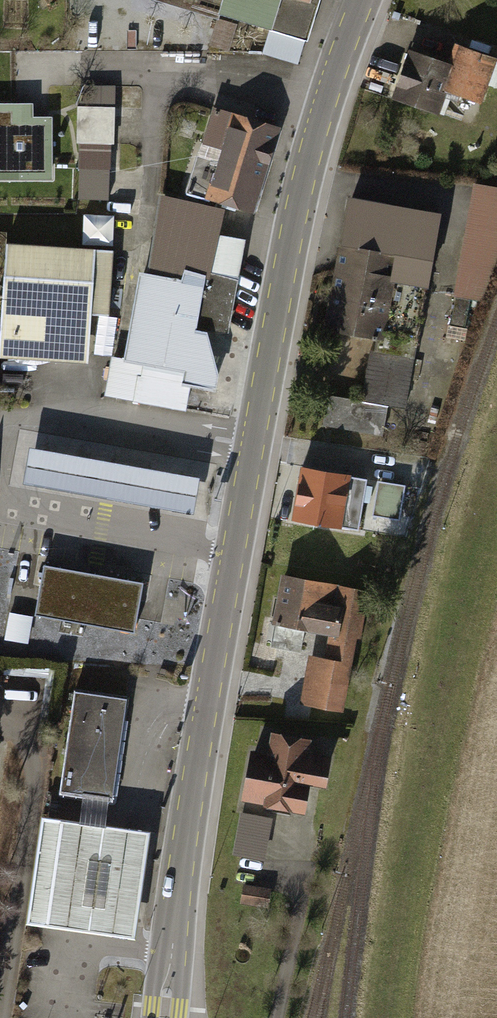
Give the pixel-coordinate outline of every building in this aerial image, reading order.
[(307,39),(318,0),(175,0),(307,39)] [(408,44),(389,93),(438,111),(446,91),(481,104),(496,62),(496,54),(458,40),(450,60),(408,44)] [(0,101),(0,182),(51,182),(51,116),(32,116),(32,101),(0,101)] [(114,105),(79,104),(78,140),(113,141),(114,105)] [(275,128),(210,109),(184,194),(249,213),(275,128)] [(109,168),(78,168),(77,200),(109,201),(109,168)] [(470,187),(451,296),(478,302),(496,250),(496,191),(470,187)] [(212,208),(158,198),(144,273),(135,272),(118,360),(107,358),(99,398),(183,415),(188,389),(213,393),(216,380),(220,361),(225,336),(196,330),(208,270),(200,269),(208,230),(212,208)] [(437,216),(344,199),(320,331),(380,341),(390,285),(423,291),(437,216)] [(244,237),(208,230),(200,269),(208,270),(196,330),(225,336),(244,237)] [(3,240),(0,285),(0,354),(89,360),(92,313),(113,314),(118,248),(3,240)] [(410,361),(365,354),(357,399),(402,406),(410,361)] [(192,514),(198,479),(30,446),(23,481),(192,514)] [(369,479),(297,467),(287,524),(334,532),(339,499),(359,503),(369,479)] [(379,483),(376,509),(399,512),(402,485),(379,483)] [(143,582),(41,562),(32,611),(134,630),(143,582)] [(362,593),(278,576),(267,627),(311,636),(296,708),(336,717),(362,593)] [(11,610),(7,638),(30,640),(34,613),(11,610)] [(127,695),(73,688),(59,790),(113,797),(127,695)] [(305,739),(265,733),(245,757),(240,798),(297,806),(300,782),(318,784),(321,763),(302,760),(305,739)] [(236,853),(268,857),(273,813),(241,810),(236,853)] [(124,830),(35,816),(19,923),(101,935),(129,940),(145,833),(124,830)]
